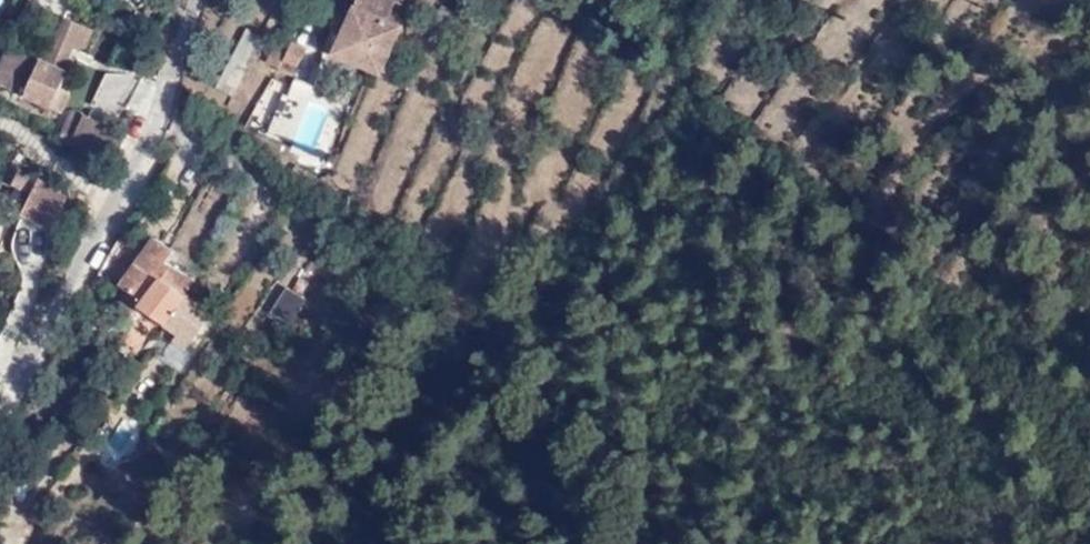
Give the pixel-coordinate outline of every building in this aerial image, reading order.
[(341,34),(332,30),(323,51),(379,76),(400,27),(387,22),(396,2),(402,5),(404,0),(356,0),(341,34)] [(9,47),(0,67),(0,87),(61,113),(69,91),(60,87),(64,77),(65,69),(74,50),(83,54),(93,31),(64,18),(45,63),(9,47)] [(263,38),(245,29),(217,86),(235,95),(263,38)] [(278,68),(286,50),(274,44),(265,61),(278,68)] [(123,110),(131,76),(102,70),(94,104),(123,110)] [(74,134),(82,115),(82,112),(71,107),(60,129),(74,134)] [(70,141),(97,153),(107,126),(82,115),(74,134),(70,141)] [(107,126),(97,153),(102,155),(113,129),(107,126)] [(55,194),(32,183),(18,212),(46,227),(61,197),(55,194)] [(171,251),(153,238),(118,287),(126,292),(140,302),(135,308),(175,337),(172,343),(185,353),(213,314),(186,295),(196,281),(164,263),(171,251)] [(140,302),(126,292),(116,305),(131,315),(135,308),(140,302)]
